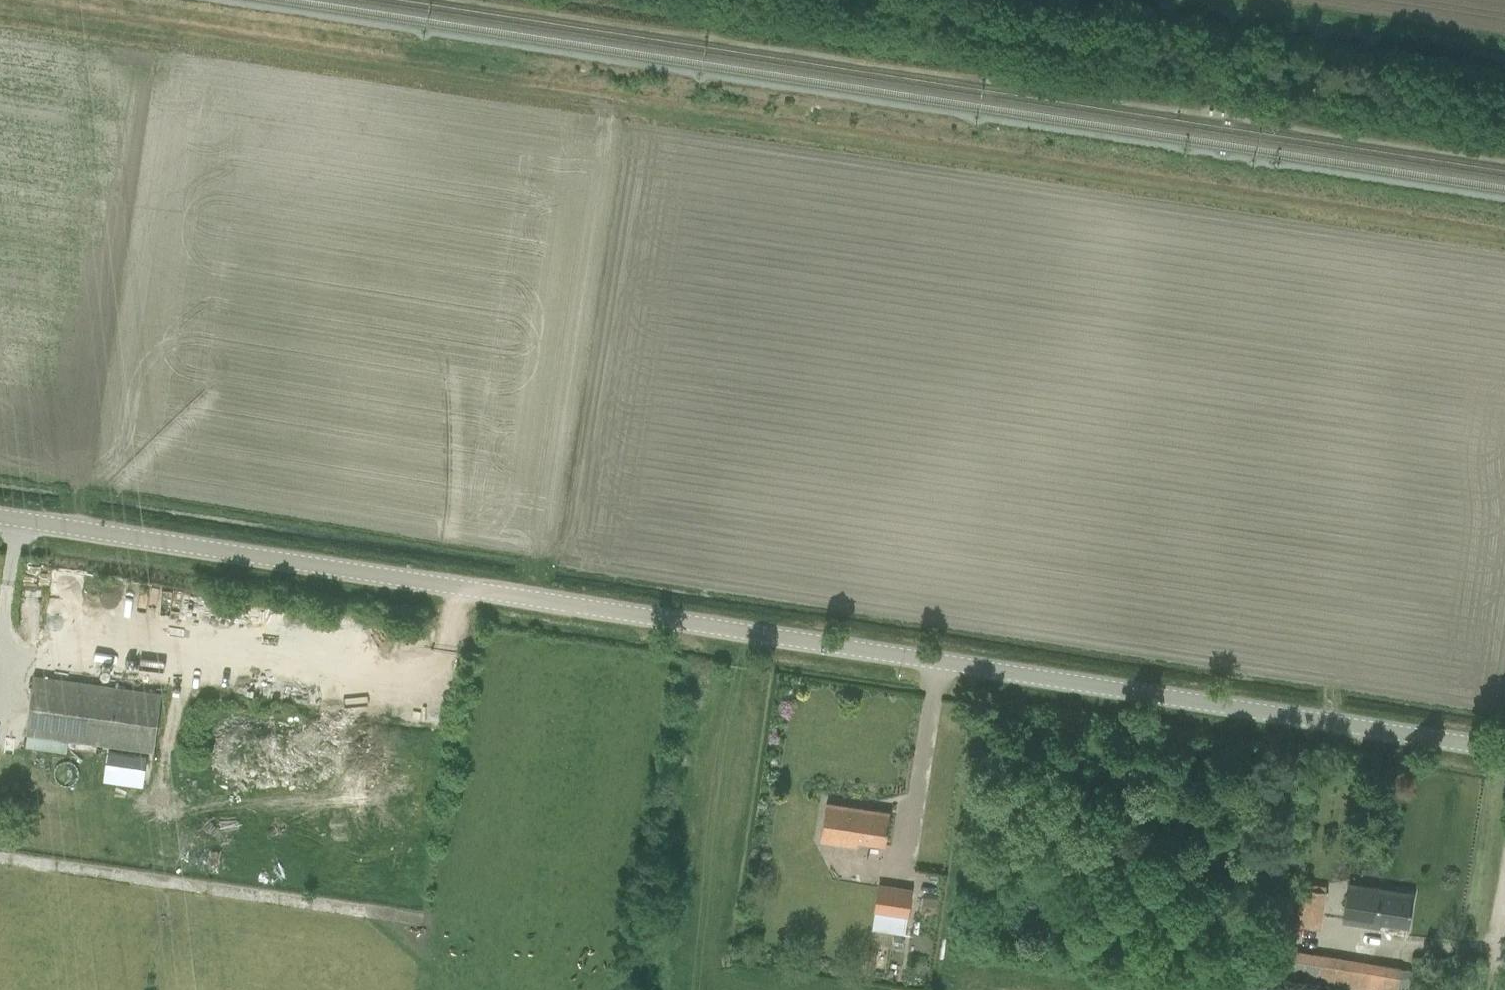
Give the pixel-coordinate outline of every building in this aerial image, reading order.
[(66,752),(68,740),(154,752),(162,693),(34,675),(25,734),(27,734),(26,747),(66,752)] [(147,756),(109,751),(107,762),(145,767),(147,756)] [(885,845),(890,813),(826,803),(821,840),(857,846),(858,841),(885,845)] [(1408,926),(1413,894),(1348,884),(1344,921),(1380,927),(1380,922),(1408,926)] [(874,913),(907,917),(911,889),(878,885),(874,913)] [(1321,928),(1323,916),(1298,913),(1296,924),(1321,928)] [(1244,971),(1362,989),(1397,989),(1401,968),(1249,943),(1244,971)]
